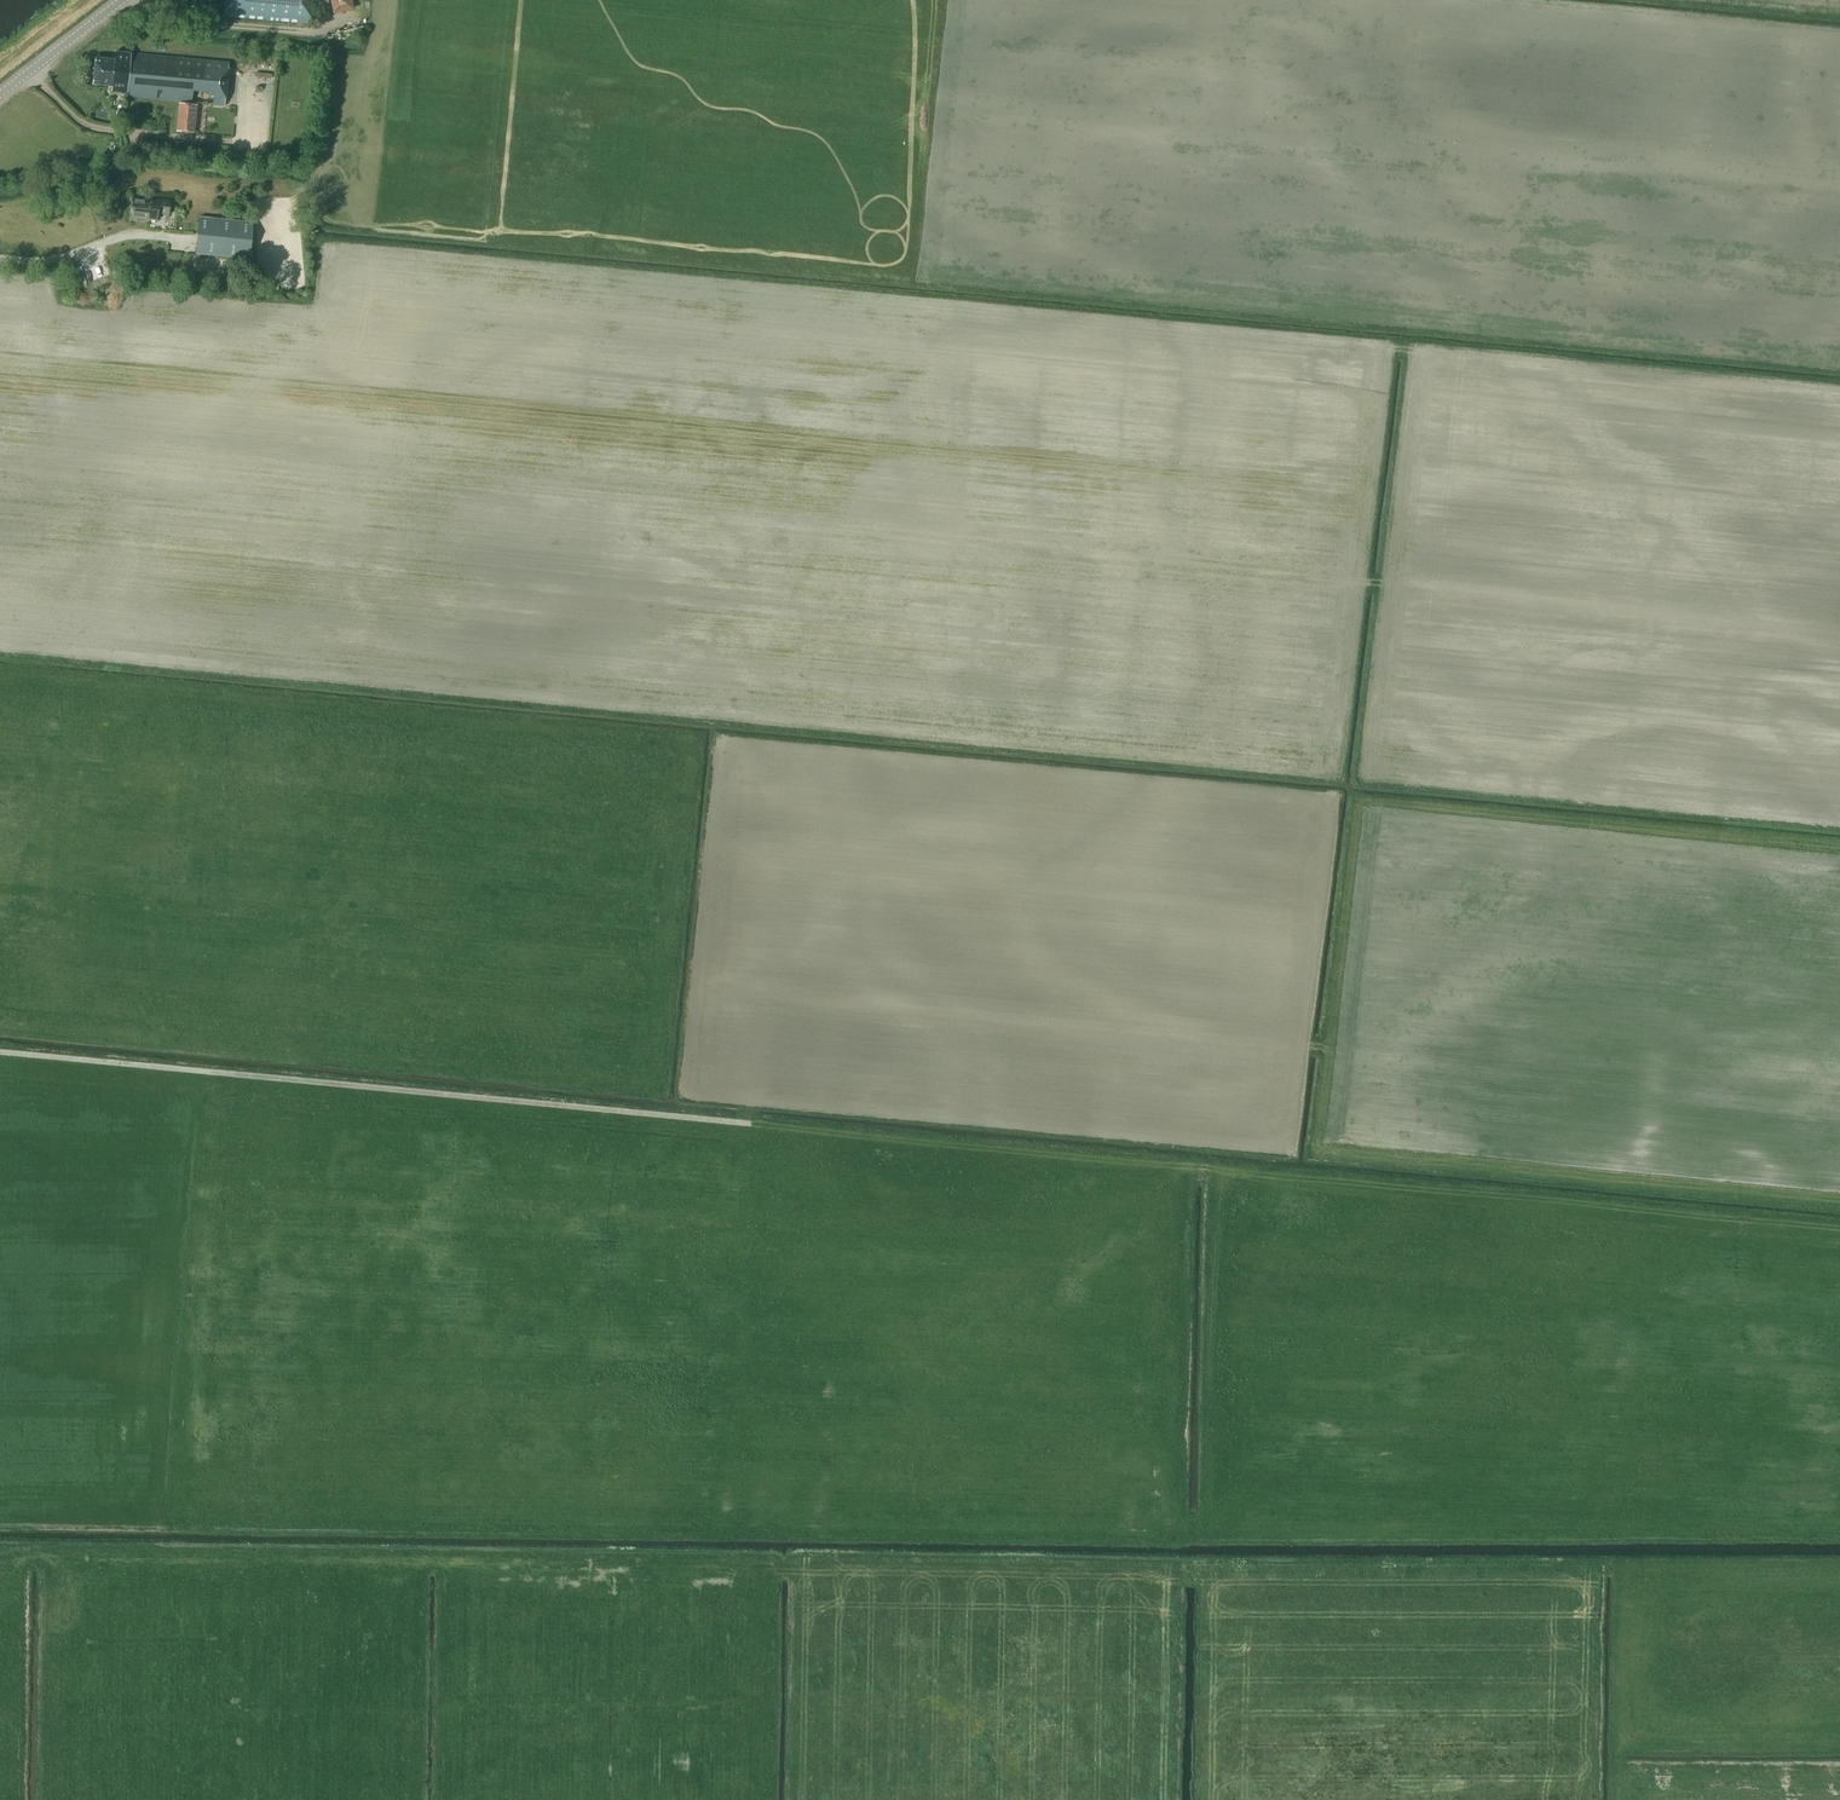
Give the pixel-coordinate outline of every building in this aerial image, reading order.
[(223,15),(310,23),(312,0),(225,0),(223,15)] [(355,0),(334,0),(336,13),(357,8),(355,0)] [(196,102),(225,105),(229,62),(115,52),(115,60),(95,58),(93,84),(112,86),(112,91),(127,93),(126,96),(179,101),(196,102)] [(193,132),(196,104),(179,102),(176,130),(193,132)] [(157,213),(168,215),(170,201),(158,199),(158,200),(133,197),(131,217),(157,220),(157,213)] [(253,222),(199,217),(196,253),(249,259),(253,222)]
